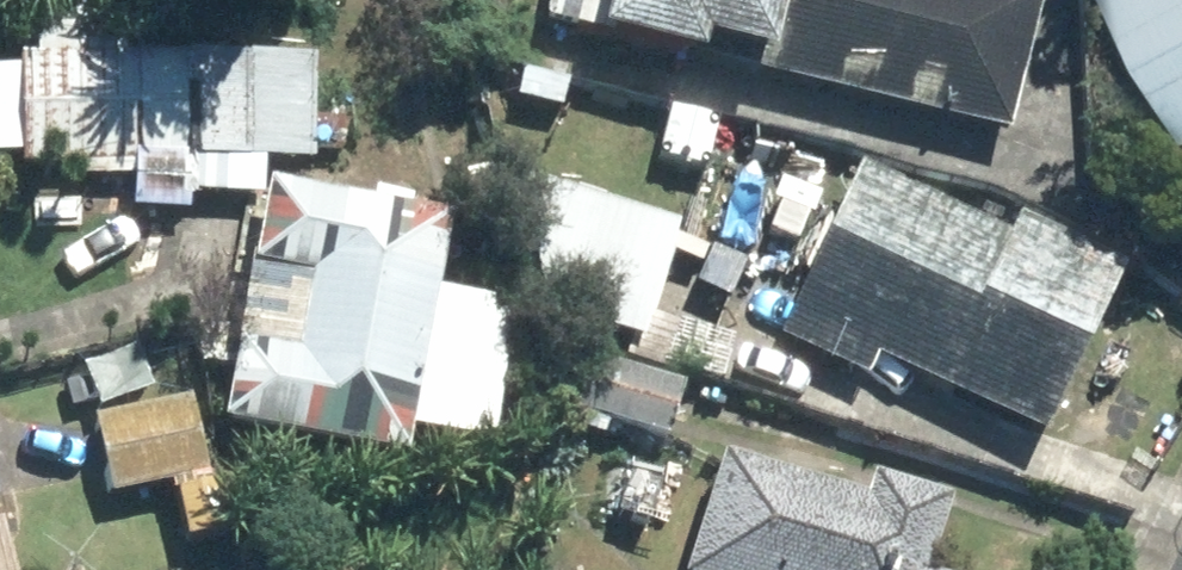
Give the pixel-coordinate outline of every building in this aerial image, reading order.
[(525,45),(1014,139),(1039,7),(1003,0),(534,0),(525,45)] [(1172,144),(1181,139),(1181,0),(1099,0),(1172,144)] [(8,159),(8,172),(61,174),(61,183),(123,185),(124,171),(304,169),(309,50),(14,37),(10,135),(0,135),(0,158),(8,159)] [(534,122),(528,123),(517,83),(473,96),(499,187),(549,174),(534,122)] [(868,371),(1036,446),(1110,281),(848,163),(766,346),(860,388),(868,371)] [(701,227),(695,247),(505,191),(529,328),(629,357),(642,315),(713,336),(731,276),(737,277),(748,241),(701,227)] [(438,229),(241,198),(202,441),(399,473),(438,229)] [(657,456),(675,392),(583,365),(564,428),(657,456)] [(180,406),(81,429),(100,509),(162,495),(176,553),(212,545),(180,406)] [(934,509),(846,484),(841,504),(708,466),(679,569),(917,569),(934,509)]
